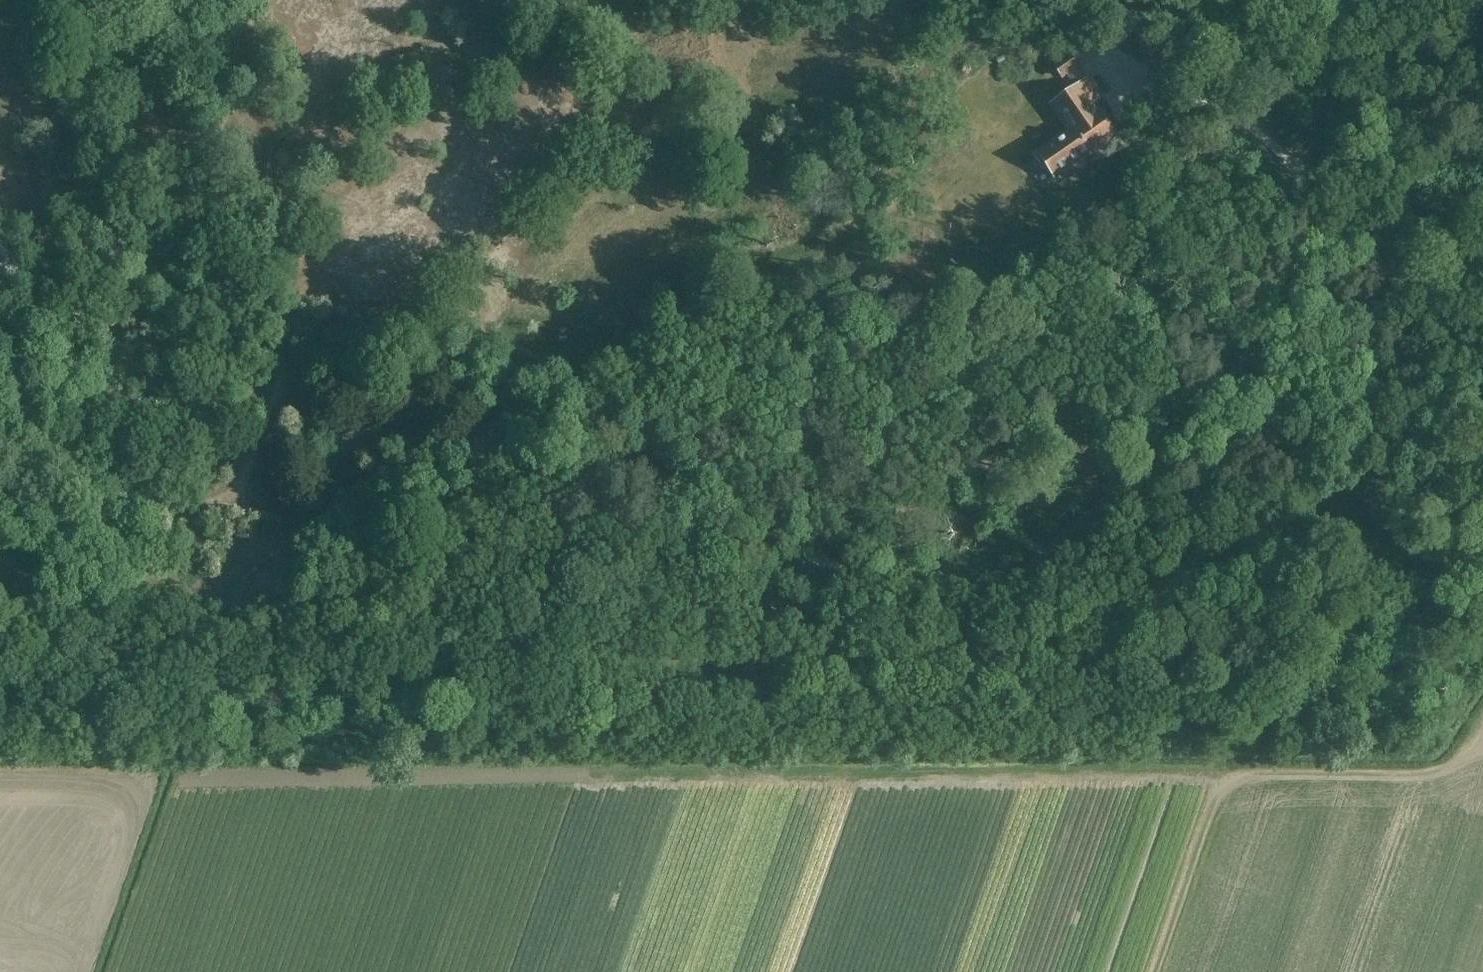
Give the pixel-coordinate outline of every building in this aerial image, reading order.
[(1113,136),(1090,103),(1100,96),(1070,54),(1054,65),(1062,76),(1056,80),(1066,95),(1052,105),(1069,130),(1033,154),(1043,168),(1046,166),(1054,177),(1113,136)]
